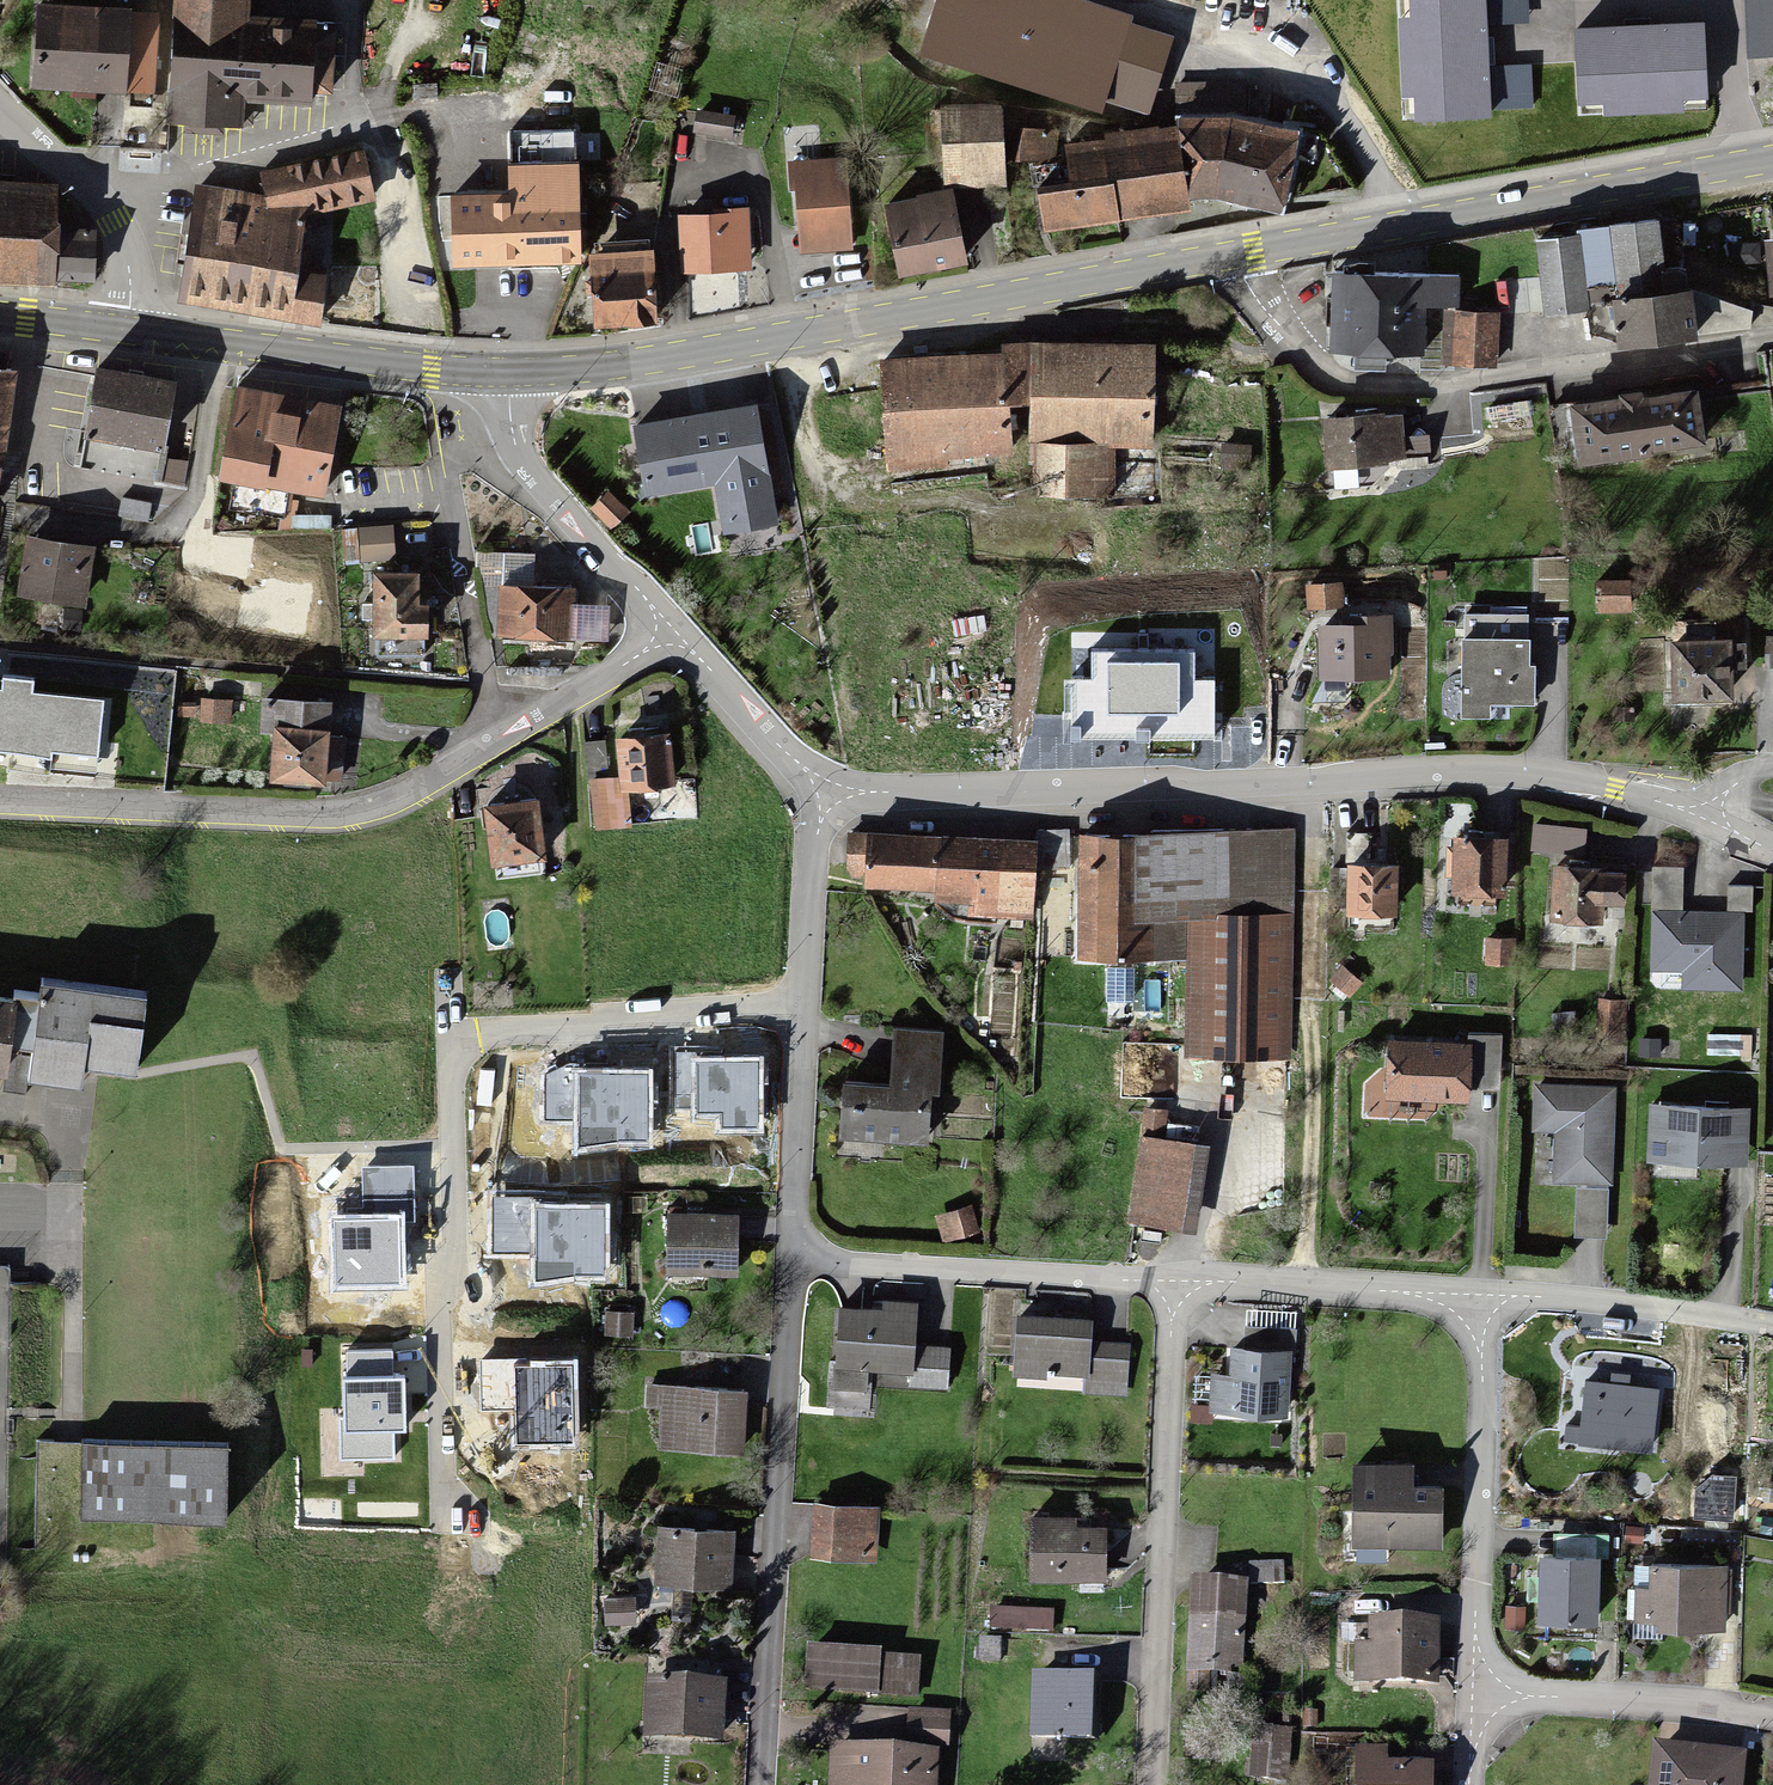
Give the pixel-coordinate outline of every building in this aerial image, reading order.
[(53,0),(38,0),(34,73),(150,80),(154,6),(53,0)] [(176,103),(241,103),(241,86),(315,86),(314,10),(240,11),(240,0),(175,0),(176,103)] [(1129,18),(1077,0),(940,0),(922,52),(1097,112),(1129,18)] [(1487,0),(1420,0),(1427,122),(1494,118),(1487,0)] [(1753,57),(1772,56),(1772,0),(1748,0),(1753,57)] [(1707,107),(1702,25),(1577,33),(1582,115),(1707,107)] [(1234,87),(1176,85),(1180,116),(1062,132),(1063,170),(1033,175),(1044,220),(1103,206),(1185,205),(1187,180),(1275,194),(1287,119),(1235,110),(1234,87)] [(995,96),(925,100),(928,177),(999,174),(995,96)] [(572,126),(509,128),(510,181),(574,179),(572,126)] [(266,165),(271,195),(198,182),(178,292),(323,318),(332,269),(291,261),(302,201),(368,191),(362,151),(266,165)] [(90,276),(93,222),(57,221),(59,181),(0,178),(0,272),(90,276)] [(567,189),(457,189),(457,251),(567,251),(567,189)] [(944,192),(882,206),(895,265),(957,252),(944,192)] [(741,206),(675,209),(677,260),(743,258),(741,206)] [(1645,210),(1528,227),(1539,305),(1585,298),(1581,271),(1652,261),(1645,210)] [(645,253),(587,257),(591,317),(648,313),(645,253)] [(1451,268),(1330,259),(1324,335),(1418,343),(1422,294),(1449,296),(1451,268)] [(1685,271),(1609,280),(1614,328),(1691,320),(1685,271)] [(1496,313),(1449,309),(1445,351),(1493,355),(1496,313)] [(1146,338),(1025,337),(1024,435),(1064,436),(1064,481),(1109,481),(1110,436),(1145,437),(1146,338)] [(996,353),(877,357),(881,454),(1000,449),(996,353)] [(0,359),(0,469),(14,361),(0,359)] [(177,382),(97,368),(80,467),(160,481),(177,382)] [(333,395),(236,382),(224,468),(322,481),(333,395)] [(1690,382),(1574,395),(1580,452),(1697,438),(1690,382)] [(759,404),(630,424),(642,496),(716,484),(724,535),(779,526),(759,404)] [(1398,409),(1321,407),(1320,457),(1397,458),(1398,409)] [(392,526),(358,526),(358,554),(392,554),(392,526)] [(27,531),(20,583),(85,592),(91,540),(27,531)] [(414,564),(369,564),(368,628),(422,628),(422,598),(414,598),(414,564)] [(1336,579),(1305,576),(1302,602),(1334,605),(1336,579)] [(575,582),(497,578),(495,624),(573,628),(575,582)] [(1390,614),(1322,615),(1322,668),(1390,667),(1390,614)] [(1730,630),(1669,630),(1669,693),(1730,693),(1730,630)] [(1525,634),(1452,633),(1451,698),(1524,699),(1525,634)] [(1196,649),(1090,649),(1090,681),(1073,680),(1073,739),(1214,739),(1214,679),(1196,678),(1196,649)] [(0,692),(0,754),(51,760),(52,752),(97,757),(103,704),(31,696),(33,684),(3,681),(2,692),(0,692)] [(327,694),(266,694),(266,768),(327,768),(327,694)] [(645,724),(616,727),(620,773),(649,770),(645,724)] [(539,794),(484,797),(487,853),(542,850),(539,794)] [(1292,833),(1075,826),(1071,948),(1183,952),(1180,1050),(1285,1053),(1292,833)] [(1027,839),(850,827),(845,891),(1023,903),(1027,839)] [(1581,829),(1534,827),(1533,852),(1581,853),(1581,829)] [(1495,834),(1453,833),(1451,878),(1493,880),(1495,834)] [(1390,860),(1343,858),(1342,892),(1389,893),(1390,860)] [(1617,863),(1554,861),(1552,912),(1591,913),(1592,892),(1616,893),(1617,863)] [(1685,868),(1652,868),(1651,911),(1684,912),(1685,868)] [(1754,885),(1728,884),(1728,913),(1745,913),(1753,913),(1754,885)] [(1684,912),(1651,911),(1649,972),(1682,973),(1681,990),(1743,991),(1745,913),(1728,913),(1684,912)] [(1517,938),(1485,936),(1483,966),(1515,968),(1517,938)] [(4,1064),(9,1024),(34,1027),(29,1065),(80,1071),(82,1053),(138,1060),(146,986),(44,974),(42,993),(0,988),(0,1064),(4,1064)] [(1628,1003),(1600,1002),(1598,1042),(1625,1044),(1628,1003)] [(919,1136),(922,1086),(936,1087),(940,1028),(885,1024),(882,1079),(830,1076),(826,1129),(919,1136)] [(1472,1044),(1388,1040),(1385,1101),(1470,1104),(1472,1044)] [(722,1052),(676,1053),(677,1103),(699,1103),(699,1112),(722,1111),(723,1129),(761,1128),(759,1060),(724,1061),(722,1052)] [(561,1070),(547,1076),(548,1118),(580,1119),(579,1148),(619,1142),(650,1141),(647,1071),(561,1070)] [(1617,1089),(1533,1085),(1531,1133),(1553,1134),(1552,1181),(1613,1184),(1617,1089)] [(1750,1109),(1651,1106),(1648,1165),(1748,1169),(1750,1109)] [(1193,1139),(1141,1135),(1135,1224),(1187,1228),(1193,1139)] [(413,1167),(363,1168),(364,1216),(333,1217),(336,1285),(407,1283),(405,1221),(415,1221),(413,1167)] [(1609,1189),(1576,1188),(1575,1237),(1608,1238),(1609,1189)] [(536,1198),(493,1198),(493,1255),(538,1255),(536,1284),(577,1277),(607,1277),(604,1207),(535,1207),(536,1198)] [(971,1205),(935,1216),(944,1243),(979,1232),(971,1205)] [(728,1215),(660,1215),(660,1266),(728,1266),(728,1215)] [(875,1306),(835,1304),(832,1357),(905,1362),(909,1298),(876,1296),(875,1306)] [(1082,1391),(1124,1394),(1127,1349),(1085,1347),(1087,1315),(1012,1310),(1008,1364),(1083,1370),(1082,1391)] [(941,1385),(944,1341),(914,1339),(911,1383),(941,1385)] [(1294,1343),(1231,1340),(1227,1408),(1290,1412),(1294,1343)] [(393,1351),(345,1352),(347,1418),(342,1418),(343,1459),(393,1458),(392,1432),(406,1431),(405,1378),(393,1378),(393,1351)] [(574,1362),(479,1364),(480,1410),(518,1409),(519,1444),(576,1442),(574,1362)] [(1652,1386),(1584,1377),(1577,1430),(1645,1439),(1652,1386)] [(736,1390),(654,1385),(651,1437),(733,1441),(736,1390)] [(224,1442),(82,1436),(79,1511),(220,1518),(224,1442)] [(1403,1465),(1350,1462),(1346,1537),(1431,1542),(1434,1485),(1402,1483),(1403,1465)] [(872,1504),(810,1500),(807,1553),(869,1557),(872,1504)] [(1098,1523),(1028,1519),(1025,1570),(1095,1574),(1098,1523)] [(725,1530),(658,1526),(655,1579),(722,1583),(725,1530)] [(1599,1546),(1538,1544),(1537,1614),(1598,1615),(1599,1546)] [(1727,1560),(1636,1557),(1633,1621),(1724,1625),(1727,1560)] [(1244,1584),(1184,1580),(1179,1665),(1239,1668),(1244,1584)] [(1439,1626),(1353,1621),(1350,1673),(1436,1678),(1439,1626)] [(917,1652),(800,1646),(798,1687),(914,1694),(917,1652)] [(1086,1678),(1026,1675),(1023,1733),(1083,1736),(1086,1678)] [(718,1686),(642,1681),(639,1737),(714,1741),(718,1686)] [(946,1722),(902,1720),(901,1740),(945,1743),(946,1722)] [(1286,1733),(1247,1730),(1244,1781),(1283,1783),(1286,1733)] [(1652,1738),(1646,1784),(1744,1784),(1748,1750),(1652,1738)] [(824,1750),(822,1784),(929,1784),(931,1756),(824,1750)] [(1348,1751),(1346,1784),(1424,1784),(1425,1768),(1379,1765),(1380,1753),(1348,1751)]
